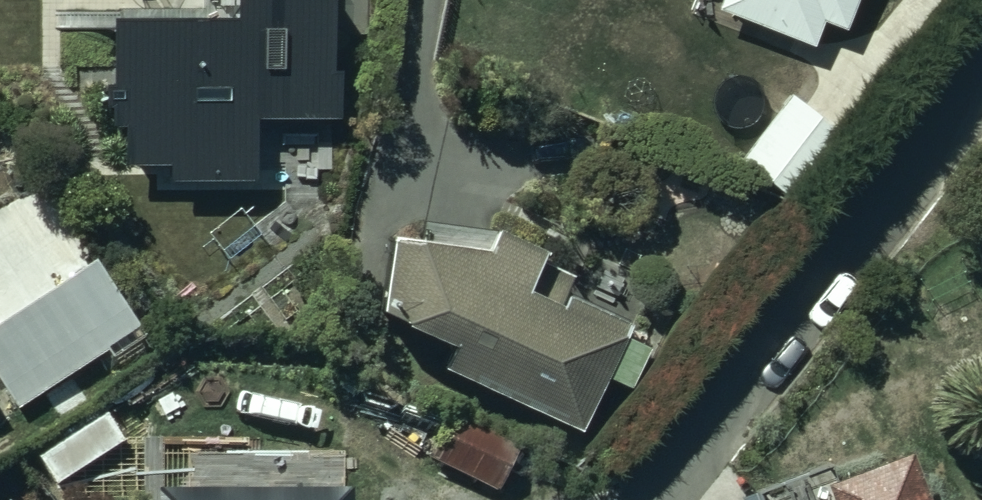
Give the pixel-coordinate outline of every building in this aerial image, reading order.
[(109,42),(112,143),(121,143),(122,179),(170,178),(171,196),(252,194),(250,132),(332,130),(329,0),(235,0),(235,43),(109,42)] [(717,21),(809,58),(820,31),(847,41),(863,0),(725,0),(717,21)] [(838,141),(791,106),(744,170),(791,205),(838,141)] [(484,271),(391,259),(379,332),(450,369),(442,386),(577,446),(601,393),(627,404),(644,367),(621,357),(626,346),(560,316),(571,289),(541,276),(544,269),(495,248),(484,271)] [(96,270),(0,334),(0,392),(15,415),(106,355),(113,364),(132,351),(125,340),(137,332),(96,270)] [(458,421),(436,468),(504,499),(508,499),(529,454),(458,421)] [(336,456),(266,457),(267,498),(155,499),(337,499),(336,456)] [(911,473),(835,499),(921,499),(911,473)]
